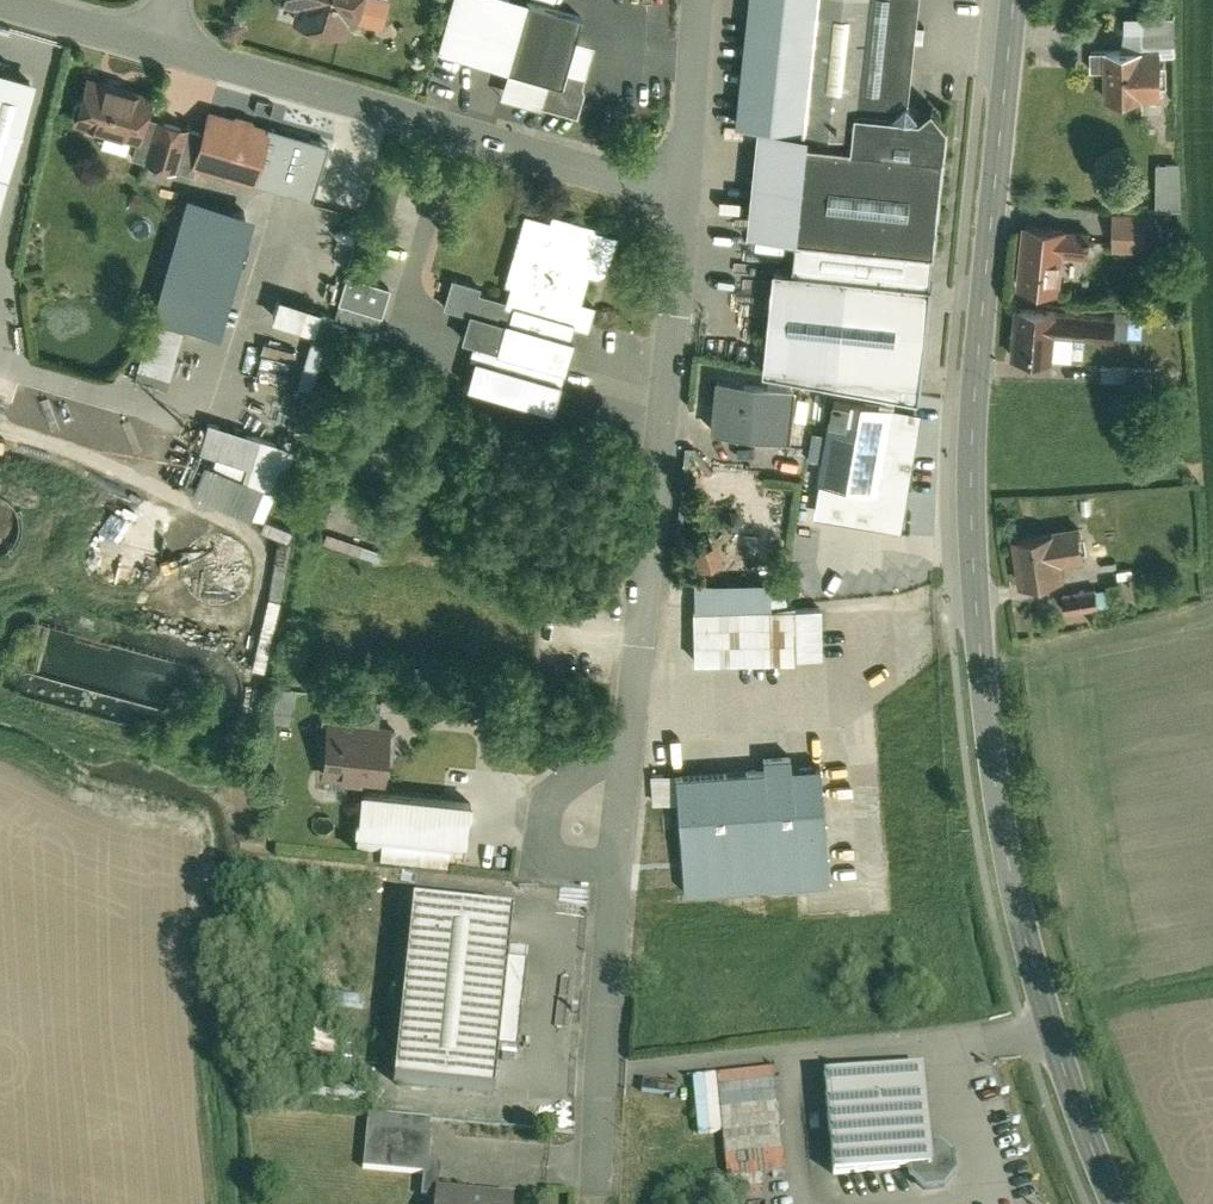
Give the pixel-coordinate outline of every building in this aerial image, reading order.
[(274,5),(287,9),(284,22),(338,38),(342,25),(349,27),(350,22),(372,29),(381,0),(276,0),(274,5)] [(577,15),(521,0),(448,0),(434,52),(504,71),(497,97),(575,119),(583,89),(580,88),(593,42),(571,36),(577,15)] [(854,119),(890,122),(909,108),(919,0),(748,0),(736,129),(805,136),(804,151),(806,151),(851,156),(854,119)] [(1169,56),(1168,18),(1132,18),(1133,50),(1154,49),(1154,57),(1169,56)] [(1154,57),(1154,49),(1133,50),(1081,51),(1082,71),(1097,71),(1098,102),(1155,101),(1154,57)] [(0,76),(0,204),(35,86),(0,76)] [(64,127),(130,146),(137,119),(144,97),(78,78),(64,127)] [(890,122),(854,119),(851,156),(806,151),(797,244),(935,258),(947,134),(931,114),(918,125),(909,108),(890,122)] [(221,180),(250,189),(267,131),(200,112),(193,135),(184,169),(187,170),(221,180)] [(184,169),(193,135),(137,119),(130,146),(125,161),(171,174),(184,178),(187,170),(184,169)] [(194,268),(221,180),(187,170),(184,178),(171,174),(160,212),(171,216),(158,257),(165,260),(194,268)] [(1176,170),(1148,170),(1148,212),(1176,212),(1176,170)] [(1142,214),(1106,213),(1105,252),(1141,253),(1142,214)] [(460,316),(451,348),(485,357),(482,367),(554,387),(567,341),(563,340),(566,328),(580,332),(587,307),(573,303),(581,274),(600,279),(612,233),(546,215),(544,222),(517,215),(497,286),(504,288),(500,302),(473,295),(475,287),(445,279),(437,309),(460,316)] [(1077,232),(1012,225),(1006,287),(1051,291),(1055,253),(1081,256),(1082,238),(1077,238),(1077,232)] [(335,314),(345,279),(354,247),(295,230),(276,297),(335,314)] [(935,258),(797,244),(794,274),(776,272),(762,378),(920,404),(935,258)] [(199,270),(194,268),(165,260),(129,384),(163,394),(199,270)] [(375,332),(387,291),(345,279),(335,314),(333,320),(375,332)] [(1047,366),(1047,336),(1107,341),(1109,317),(1007,309),(1006,365),(1047,366)] [(1109,317),(1107,341),(1123,342),(1125,315),(1109,313),(1109,317)] [(250,353),(246,377),(288,384),(292,361),(250,353)] [(1093,369),(1093,382),(1131,383),(1131,370),(1093,369)] [(264,387),(258,409),(298,421),(305,399),(264,387)] [(794,393),(713,387),(708,439),(790,446),(794,393)] [(870,518),(888,408),(827,398),(814,480),(808,479),(803,507),(870,518)] [(206,429),(200,455),(254,469),(261,444),(206,429)] [(6,497),(0,493),(0,547),(7,542),(13,532),(16,520),(13,508),(6,497)] [(154,534),(145,521),(133,513),(118,510),(103,513),(90,521),(82,534),(79,549),(82,563),(91,577),(103,584),(119,588),(133,585),(146,576),(154,564),(157,548),(154,534)] [(1047,535),(1005,542),(1014,589),(1059,581),(1057,568),(1080,564),(1073,527),(1047,531),(1047,535)] [(241,562),(234,551),(224,545),(212,542),(200,545),(190,552),(184,562),(181,574),(184,585),(191,595),(200,602),(213,604),(224,602),(235,595),(241,585),(243,573),(241,562)] [(716,569),(710,546),(691,551),(697,573),(716,569)] [(710,584),(711,609),(765,609),(765,583),(710,584)] [(1092,589),(1057,595),(1061,620),(1096,614),(1092,589)] [(685,665),(787,664),(787,608),(765,609),(711,609),(685,609),(685,665)] [(330,697),(328,721),(370,726),(373,702),(330,697)] [(313,781),(377,788),(384,727),(370,726),(328,721),(320,720),(313,781)] [(677,806),(684,896),(826,886),(817,765),(790,767),(789,756),(763,758),(763,770),(675,776),(677,806)] [(651,808),(677,806),(675,776),(649,778),(651,808)] [(471,810),(360,799),(354,862),(381,864),(381,871),(447,878),(448,870),(465,872),(471,810)] [(414,919),(395,1096),(494,1107),(498,1052),(507,955),(509,928),(414,919)] [(526,957),(507,955),(498,1052),(518,1053),(526,957)] [(270,1070),(296,1065),(294,1053),(268,1058),(270,1070)] [(920,1067),(822,1078),(834,1182),(911,1174),(932,1171),(929,1151),(920,1067)] [(776,1068),(694,1075),(699,1134),(724,1132),(728,1178),(784,1173),(776,1068)] [(366,1118),(360,1175),(422,1181),(419,1202),(429,1203),(430,1194),(437,1195),(440,1169),(424,1168),(429,1125),(366,1118)] [(937,1149),(929,1151),(932,1171),(911,1174),(912,1186),(926,1195),(942,1194),(954,1177),(952,1160),(937,1149)] [(510,1201),(437,1195),(430,1194),(429,1203),(510,1203),(510,1201)]
